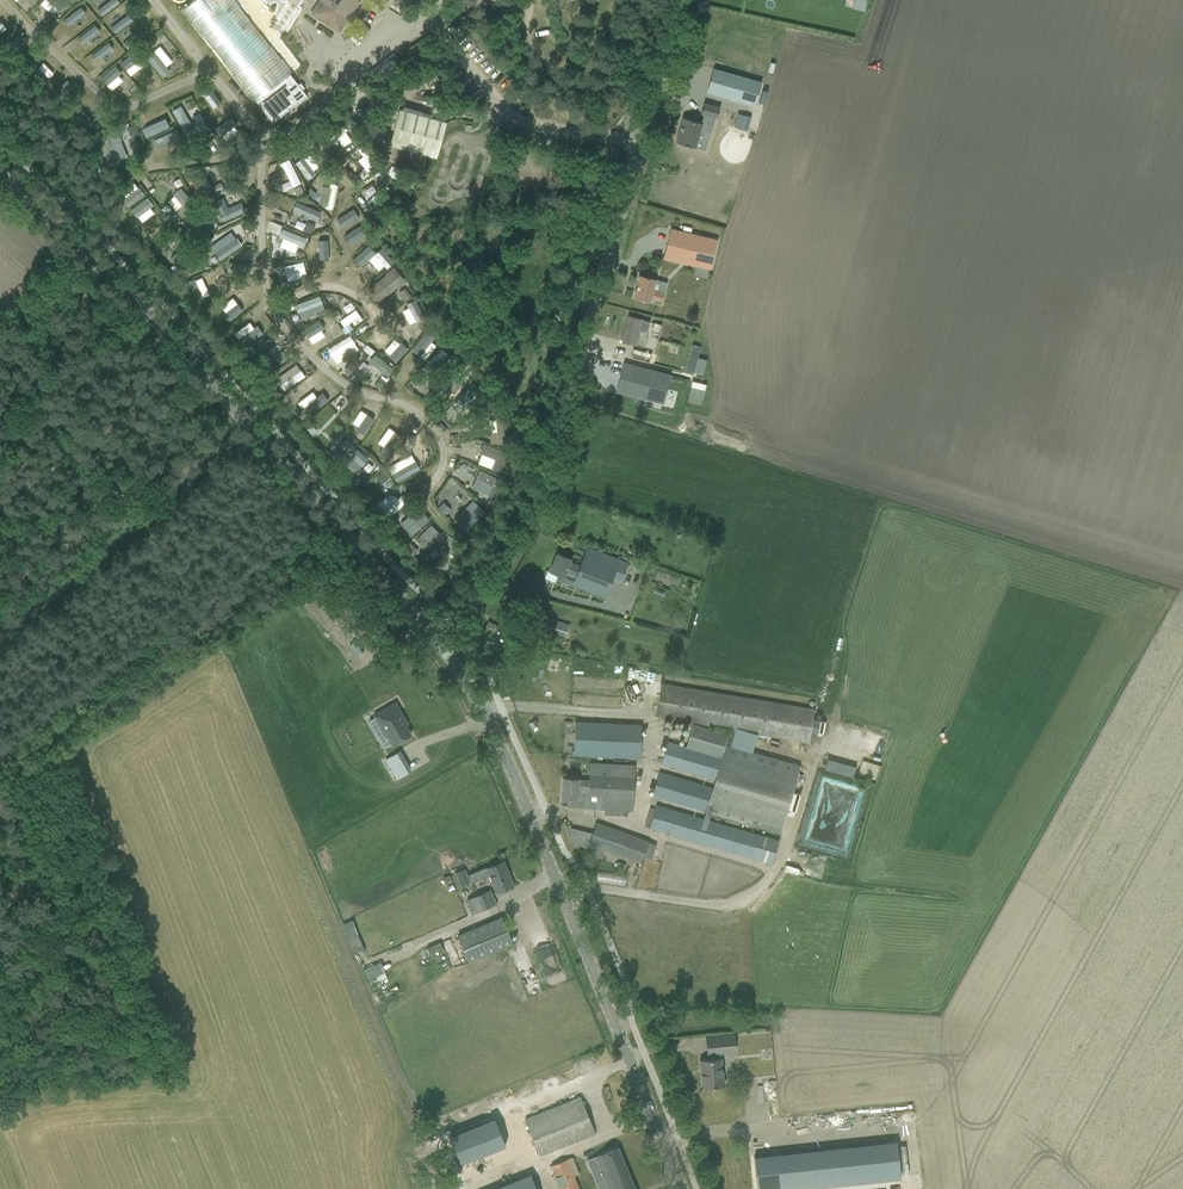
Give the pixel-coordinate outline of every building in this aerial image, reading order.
[(26,12),(33,6),(27,0),(16,0),(26,12)] [(40,5),(54,13),(58,6),(46,0),(43,0),(40,5)] [(98,9),(103,15),(121,1),(120,0),(109,0),(98,9)] [(180,10),(252,102),(255,100),(273,122),(307,96),(289,74),(292,72),(236,0),(193,0),(180,10)] [(335,29),(340,28),(359,0),(321,0),(312,14),(335,29)] [(852,8),(863,11),(867,0),(854,0),(852,8)] [(68,25),(86,12),(82,6),(64,19),(68,25)] [(0,35),(13,22),(0,10),(0,35)] [(129,12),(112,26),(117,32),(134,18),(129,12)] [(52,15),(48,20),(53,25),(58,19),(52,15)] [(95,23),(79,38),(85,45),(101,31),(95,23)] [(130,48),(143,36),(138,31),(125,43),(130,48)] [(91,54),(97,61),(115,49),(109,41),(91,54)] [(146,56),(160,74),(175,63),(161,45),(146,56)] [(62,66),(55,60),(51,65),(45,60),(32,73),(44,84),(62,66)] [(125,68),(143,88),(149,82),(132,62),(125,68)] [(100,79),(119,99),(135,85),(116,64),(100,79)] [(713,69),(707,92),(754,105),(760,82),(713,69)] [(191,100),(184,103),(188,110),(194,106),(191,100)] [(675,142),(695,148),(700,130),(711,133),(716,117),(717,117),(720,108),(703,103),(701,113),(704,113),(701,123),(683,117),(675,142)] [(182,105),(172,110),(185,132),(194,127),(182,105)] [(390,144),(436,157),(446,122),(399,109),(390,144)] [(223,111),(211,119),(223,134),(234,126),(223,111)] [(738,114),(734,126),(746,130),(750,117),(738,114)] [(142,128),(146,137),(171,126),(167,117),(142,128)] [(136,126),(128,128),(129,134),(137,133),(136,126)] [(117,130),(97,138),(98,140),(109,166),(110,166),(119,162),(118,161),(127,158),(120,140),(121,140),(117,130)] [(156,148),(182,140),(178,130),(153,138),(156,148)] [(355,136),(351,139),(355,145),(359,142),(355,136)] [(397,147),(393,161),(421,169),(425,155),(397,147)] [(293,186),(302,182),(289,158),(280,163),(293,186)] [(301,175),(308,182),(325,165),(317,159),(301,175)] [(198,172),(187,177),(194,193),(215,185),(211,175),(201,179),(198,172)] [(322,185),(318,204),(333,208),(338,184),(330,182),(329,186),(322,185)] [(136,183),(121,196),(129,205),(144,193),(136,183)] [(300,186),(293,189),(297,196),(303,193),(300,186)] [(405,186),(401,192),(406,195),(410,189),(405,186)] [(180,187),(167,199),(177,210),(190,198),(180,187)] [(399,192),(394,197),(399,202),(404,197),(399,192)] [(388,193),(384,197),(391,203),(395,199),(388,193)] [(375,195),(369,199),(373,205),(379,201),(375,195)] [(136,216),(154,205),(148,196),(130,207),(136,216)] [(208,199),(201,201),(204,208),(211,205),(208,199)] [(244,211),(240,203),(227,208),(223,199),(214,202),(222,221),(244,211)] [(318,221),(322,212),(298,200),(294,209),(318,221)] [(341,211),(345,216),(339,221),(352,239),(366,229),(349,205),(341,211)] [(173,212),(167,217),(171,221),(176,217),(173,212)] [(307,224),(304,231),(310,233),(313,227),(307,224)] [(200,227),(187,237),(195,248),(208,238),(200,227)] [(303,246),(306,237),(283,227),(279,236),(303,246)] [(179,228),(175,231),(181,238),(185,234),(179,228)] [(670,229),(664,257),(710,268),(717,241),(670,229)] [(211,243),(217,257),(241,248),(236,233),(211,243)] [(354,253),(364,243),(359,239),(350,249),(354,253)] [(306,251),(311,274),(327,270),(322,247),(306,251)] [(185,278),(199,267),(184,248),(170,259),(185,278)] [(200,250),(195,254),(199,260),(204,256),(200,250)] [(372,256),(363,263),(366,268),(375,261),(372,256)] [(393,274),(392,272),(387,271),(385,273),(384,276),(367,290),(378,303),(400,285),(393,276),(393,274)] [(300,276),(299,278),(302,283),(308,280),(305,273),(300,276)] [(650,299),(662,302),(664,292),(652,289),(655,280),(639,276),(634,298),(649,301),(650,299)] [(200,301),(225,292),(221,284),(197,294),(200,301)] [(405,289),(399,294),(405,301),(411,296),(405,289)] [(229,311),(223,315),(229,323),(250,305),(245,298),(240,302),(236,297),(225,306),(229,311)] [(347,331),(364,319),(350,301),(343,307),(348,314),(339,321),(347,331)] [(323,307),(317,311),(319,316),(326,313),(323,307)] [(619,351),(638,356),(647,321),(628,315),(619,351)] [(312,344),(336,330),(328,316),(304,329),(312,344)] [(237,331),(245,344),(265,332),(257,319),(237,331)] [(389,345),(396,338),(391,333),(384,340),(389,345)] [(350,334),(328,349),(337,363),(359,348),(350,334)] [(426,360),(436,342),(423,334),(412,352),(426,360)] [(397,337),(383,354),(395,363),(409,346),(397,337)] [(692,345),(685,370),(693,372),(700,347),(692,345)] [(251,346),(246,349),(250,355),(254,352),(251,346)] [(454,348),(450,352),(457,359),(461,355),(454,348)] [(261,375),(286,359),(282,351),(273,357),(269,351),(253,361),(261,375)] [(389,375),(394,366),(374,353),(369,361),(389,375)] [(298,363),(276,377),(284,390),(306,375),(298,363)] [(669,375),(623,363),(616,391),(662,403),(669,375)] [(350,364),(345,371),(350,375),(355,368),(350,364)] [(452,393),(461,385),(454,377),(445,385),(452,393)] [(381,379),(376,386),(380,389),(385,383),(381,379)] [(312,414),(332,398),(321,385),(301,400),(312,414)] [(489,405),(482,410),(486,415),(493,410),(489,405)] [(348,431),(361,438),(374,417),(361,409),(348,431)] [(391,454),(405,429),(390,420),(376,446),(391,454)] [(490,443),(506,443),(506,424),(489,425),(490,443)] [(348,438),(335,449),(356,472),(368,460),(348,438)] [(0,444),(0,446),(5,457),(12,453),(6,441),(0,444)] [(501,473),(508,453),(482,443),(479,453),(495,459),(491,469),(501,473)] [(395,481),(420,469),(412,453),(387,466),(395,481)] [(508,469),(505,477),(511,479),(514,472),(508,469)] [(497,500),(505,482),(479,470),(476,478),(492,486),(488,496),(497,500)] [(382,471),(375,477),(379,481),(386,476),(382,471)] [(387,516),(407,501),(401,494),(396,499),(391,493),(377,504),(387,516)] [(473,499),(453,520),(465,532),(485,510),(473,499)] [(490,499),(487,505),(496,509),(498,503),(490,499)] [(416,508),(400,525),(412,536),(428,519),(416,508)] [(431,525),(416,540),(420,545),(421,545),(425,549),(440,535),(431,525)] [(410,544),(406,548),(413,555),(417,551),(410,544)] [(550,571),(558,575),(556,580),(568,584),(605,598),(613,577),(621,580),(628,563),(586,547),(579,566),(569,562),(570,559),(557,554),(550,571)] [(629,668),(628,680),(641,681),(642,668),(629,668)] [(656,805),(649,828),(751,858),(772,864),(778,841),(757,835),(708,821),(710,813),(780,834),(799,766),(731,746),(736,730),(809,742),(814,709),(661,684),(656,717),(729,729),(728,733),(693,724),(686,747),(667,742),(661,763),(715,779),(712,788),(703,785),(658,772),(652,795),(696,808),(705,811),(703,819),(656,805)] [(395,704),(375,716),(393,746),(411,735),(406,726),(403,721),(405,720),(395,704)] [(572,755),(640,758),(641,725),(575,722),(574,752),(572,752),(572,755)] [(398,754),(407,774),(432,763),(422,743),(398,754)] [(855,777),(858,766),(829,758),(826,769),(855,777)] [(380,762),(376,764),(378,769),(383,767),(388,764),(385,759),(380,762)] [(587,803),(587,808),(633,810),(635,765),(590,763),(589,780),(578,780),(578,779),(563,778),(562,798),(566,799),(566,807),(577,807),(577,803),(587,803)] [(589,844),(600,848),(641,863),(649,842),(596,823),(589,844)] [(472,883),(490,876),(496,892),(513,886),(503,861),(487,868),(487,867),(468,874),(472,883)] [(467,900),(473,913),(496,903),(490,890),(467,900)] [(502,917),(477,927),(488,954),(513,943),(502,917)] [(440,942),(426,948),(429,954),(442,949),(440,942)] [(382,961),(364,969),(369,980),(387,972),(382,961)] [(705,1037),(707,1054),(708,1054),(709,1059),(700,1060),(702,1088),(724,1086),(722,1074),(721,1057),(720,1053),(735,1051),(734,1034),(717,1036),(705,1037)] [(525,1119),(540,1156),(595,1134),(580,1097),(525,1119)] [(494,1118),(449,1136),(460,1164),(505,1145),(494,1118)] [(754,1157),(757,1188),(797,1188),(900,1178),(896,1141),(754,1157)] [(609,1188),(634,1188),(617,1147),(595,1156),(609,1188)] [(551,1165),(556,1177),(554,1178),(558,1188),(559,1188),(560,1188),(579,1188),(574,1176),(579,1174),(572,1157),(551,1165)] [(493,1188),(536,1188),(530,1174),(493,1188)]
